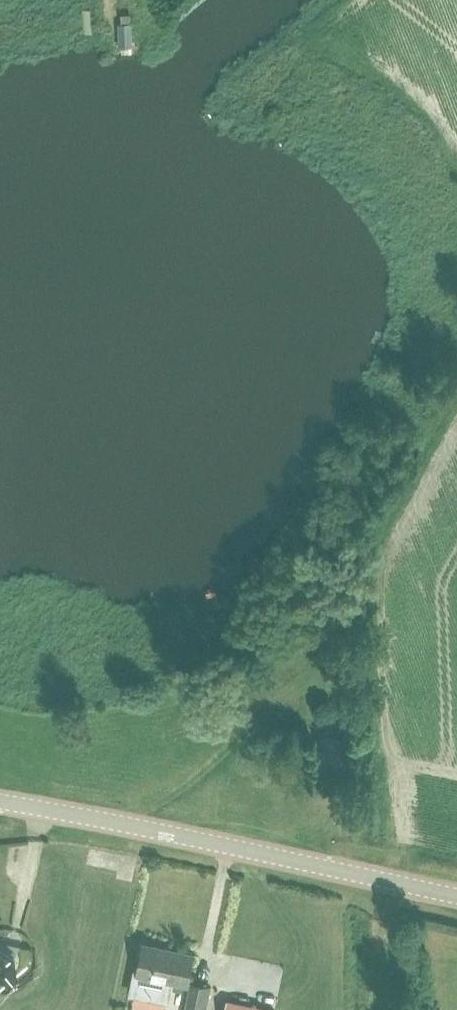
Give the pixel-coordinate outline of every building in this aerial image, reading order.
[(133,21),(118,22),(119,35),(133,34),(133,21)] [(130,991),(163,998),(168,978),(185,981),(191,950),(141,940),(135,971),(130,991)] [(0,973),(1,973),(2,974),(3,974),(4,974),(5,974),(6,973),(7,973),(8,973),(9,972),(10,972),(11,971),(12,971),(13,970),(13,969),(14,968),(14,967),(15,966),(15,965),(15,964),(16,963),(16,962),(16,961),(16,960),(15,959),(15,958),(15,957),(14,957),(14,956),(13,955),(13,954),(12,953),(11,952),(10,952),(9,951),(8,951),(7,950),(6,950),(5,950),(4,950),(3,950),(2,950),(1,950),(0,950),(0,973)] [(183,1009),(202,1009),(207,985),(189,980),(183,1009)] [(275,1007),(256,1003),(229,997),(226,1009),(274,1009),(275,1007)]
